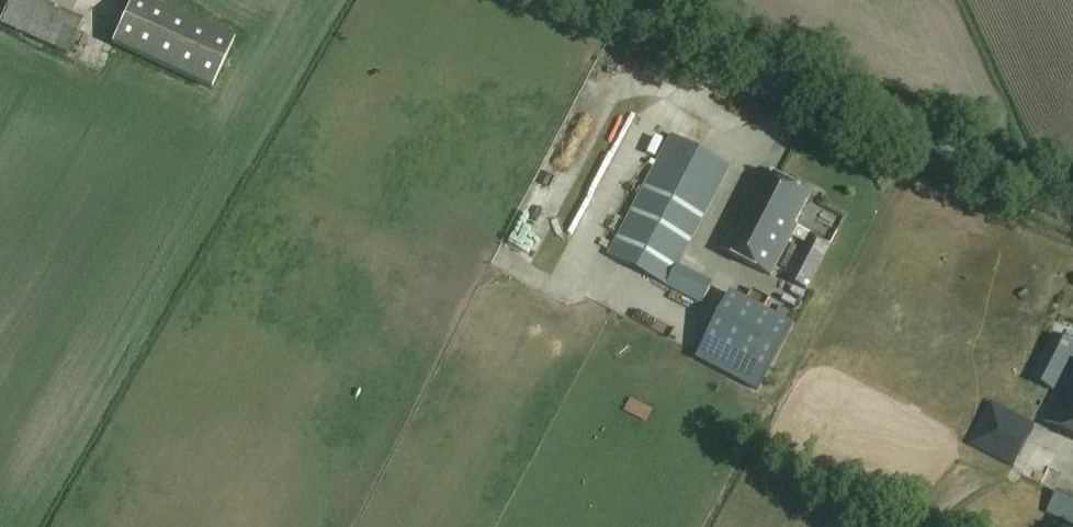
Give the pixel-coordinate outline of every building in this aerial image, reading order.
[(34,12),(49,9),(48,0),(32,0),(34,12)] [(210,89),(234,38),(152,0),(131,0),(111,42),(210,89)] [(0,33),(0,34),(60,67),(72,46),(11,13),(0,33)] [(605,256),(701,302),(713,281),(679,262),(730,164),(670,133),(605,256)] [(786,278),(806,289),(829,247),(793,226),(794,225),(792,224),(807,198),(757,172),(715,250),(766,277),(789,234),(804,243),(786,278)] [(543,184),(522,229),(534,235),(556,190),(543,184)] [(525,273),(537,243),(515,235),(504,265),(525,273)] [(730,294),(705,342),(767,375),(792,326),(730,294)] [(1051,330),(1028,375),(1051,388),(1068,354),(1072,356),(1072,342),(1051,330)] [(1072,437),(1072,368),(1045,423),(1072,437)] [(968,442),(1012,466),(1033,422),(989,398),(968,442)] [(1072,526),(1072,497),(1053,487),(1043,512),(1072,526)]
